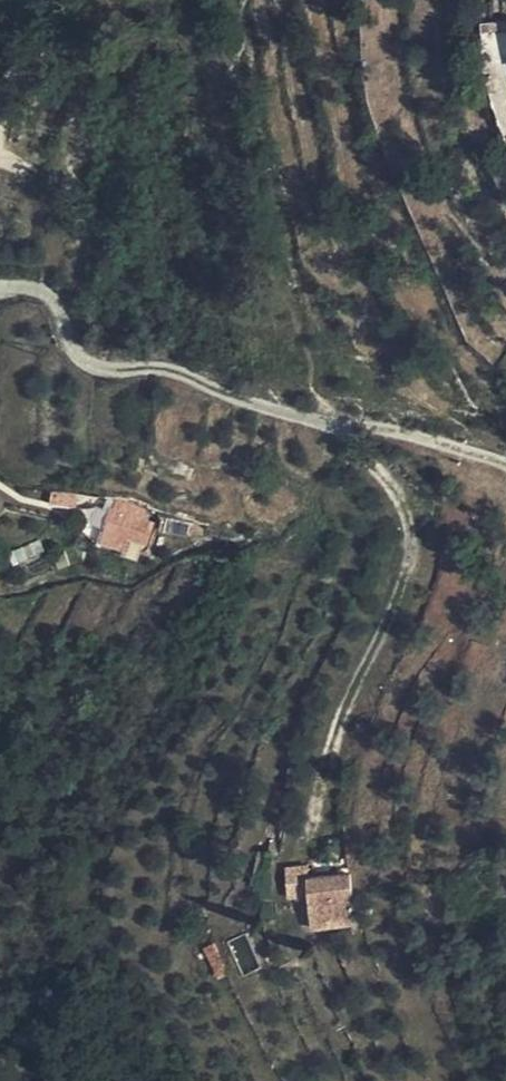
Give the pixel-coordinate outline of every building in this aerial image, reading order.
[(92,504),(93,497),(72,495),(71,503),(92,504)] [(111,504),(140,510),(141,502),(114,495),(111,504)] [(148,536),(153,514),(140,510),(111,504),(107,503),(101,525),(148,536)] [(313,893),(313,868),(312,859),(288,860),(291,894),(313,893)] [(352,883),(352,865),(313,868),(313,893),(348,890),(348,883),(352,883)] [(348,890),(313,893),(316,922),(352,918),(348,890)] [(213,962),(224,956),(213,933),(201,940),(213,962)]
